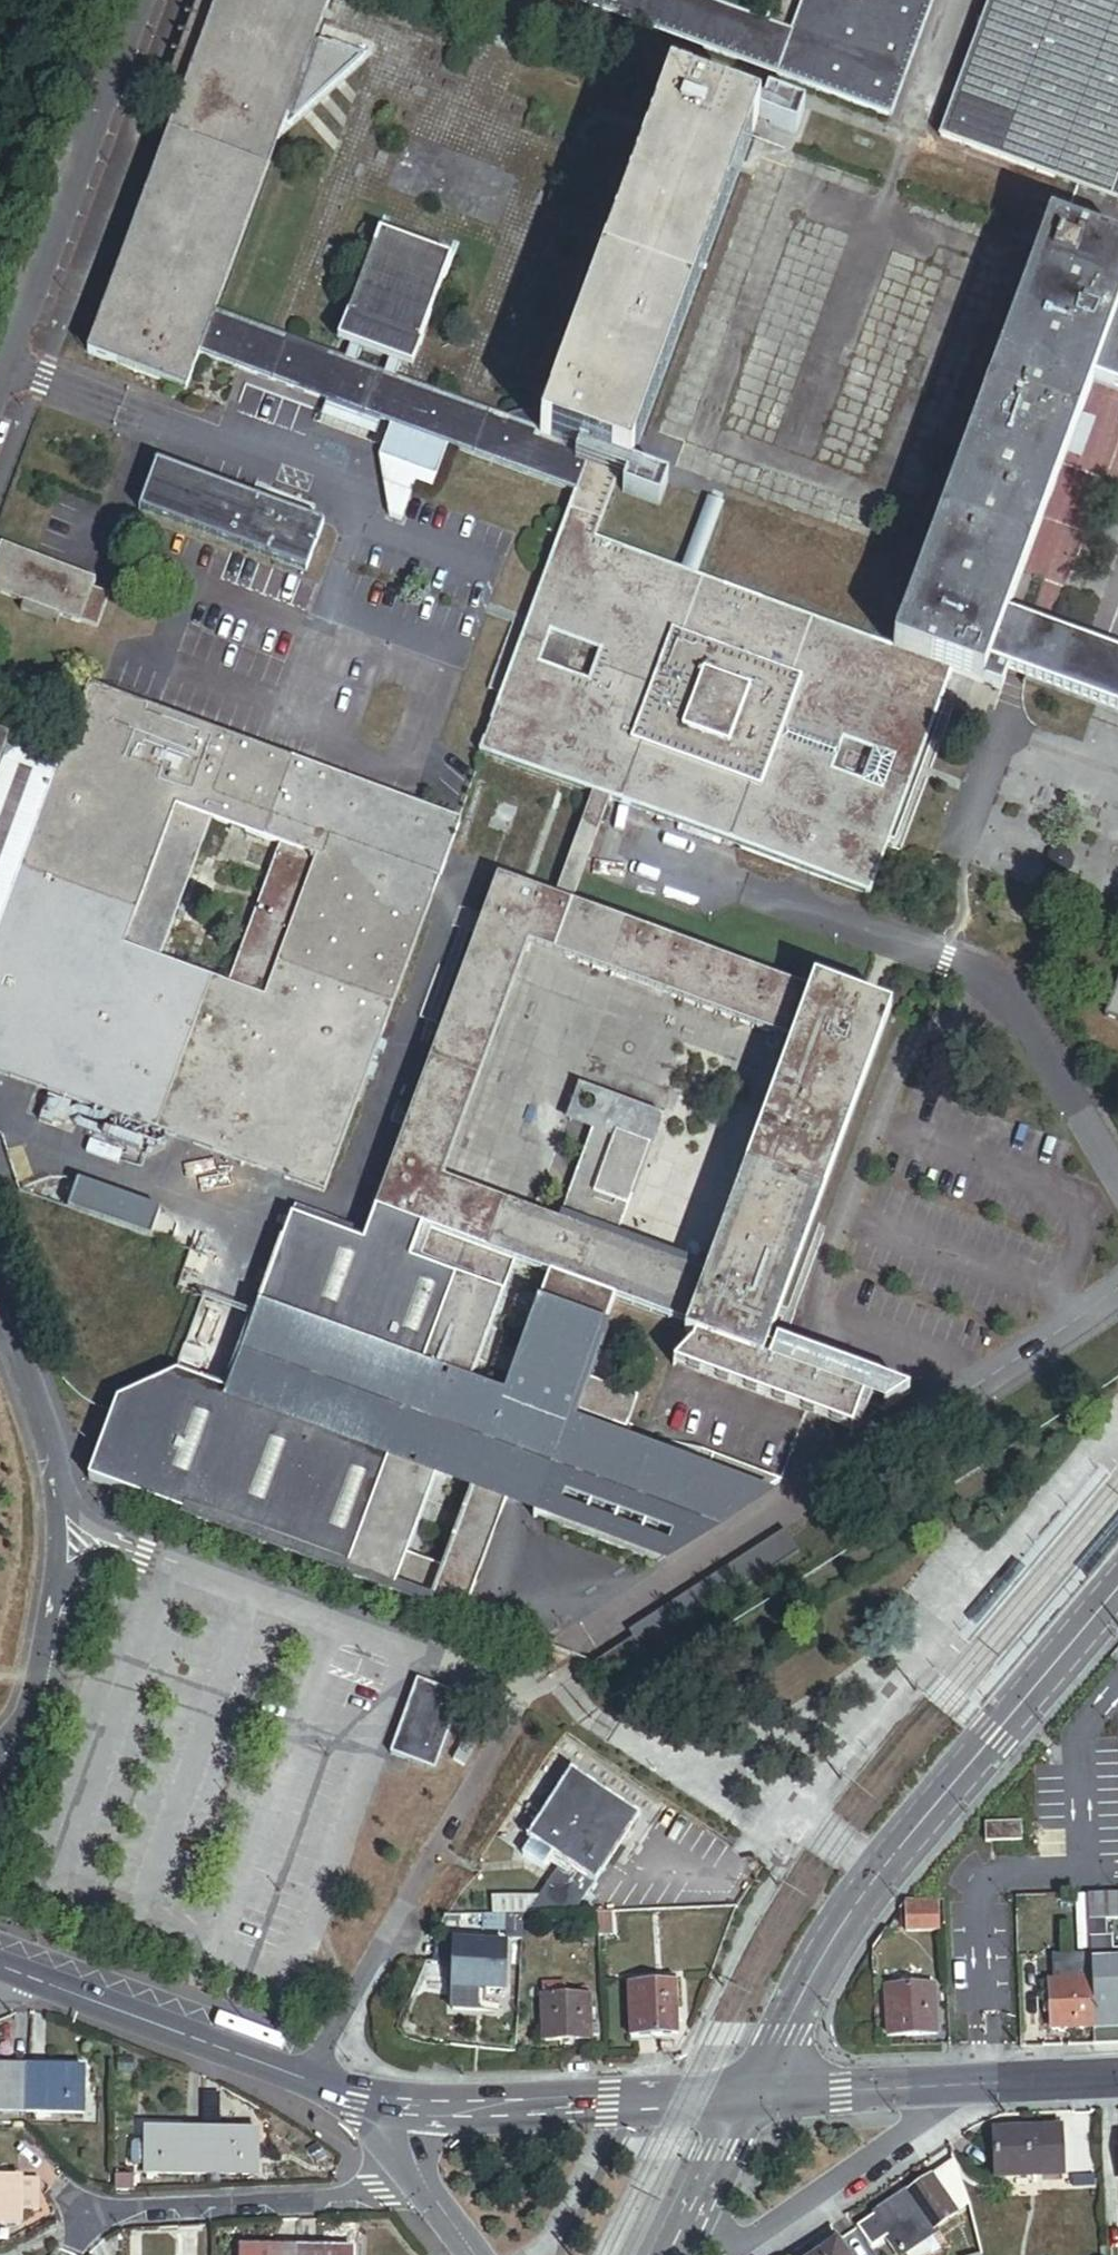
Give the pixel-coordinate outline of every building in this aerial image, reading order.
[(215,318),(280,141),(316,44),(332,0),(219,0),(181,103),(88,356),(187,393),(200,358),(215,318)] [(892,120),(936,0),(800,0),(787,35),(770,29),(692,0),(564,0),(892,120)] [(770,29),(787,35),(800,0),(780,0),(770,29)] [(1117,204),(1117,0),(991,0),(939,139),(1117,204)] [(320,46),(316,44),(280,141),(367,62),(365,61),(369,58),(322,41),(320,46)] [(590,456),(623,468),(631,471),(760,122),(670,89),(541,438),(590,456)] [(1117,716),(1117,660),(1008,619),(1074,439),(1094,385),(1117,394),(1117,255),(1049,229),(893,653),(595,543),(613,494),(623,468),(590,456),(575,497),(480,753),(594,795),(611,802),(871,898),(953,675),(983,686),(1001,693),(1008,675),(1117,716)] [(350,348),(344,365),(394,384),(400,367),(412,372),(453,260),(380,233),(339,344),(350,348)] [(590,456),(541,438),(394,384),(344,365),(215,318),(200,358),(575,497),(590,456)] [(139,516),(305,575),(323,527),(158,466),(139,516)] [(670,486),(631,471),(623,468),(613,494),(660,511),(670,486)] [(99,630),(109,598),(93,593),(97,582),(36,561),(1,548),(0,552),(0,597),(23,605),(20,614),(57,627),(60,621),(81,628),(82,624),(99,630)] [(324,1195),(460,821),(99,690),(89,687),(62,761),(0,738),(0,1076),(324,1195)] [(611,802),(594,795),(551,912),(567,918),(611,802)] [(707,1277),(615,1243),(559,1223),(441,1179),(527,947),(793,1045),(807,1007),(567,918),(551,912),(494,891),(376,1210),(509,1259),(545,1272),(615,1298),(690,1326),(707,1277)] [(1106,1020),(1117,1025),(1117,986),(1106,1020)] [(690,1326),(767,1354),(772,1341),(892,1015),(815,987),(807,1007),(793,1045),(707,1277),(690,1326)] [(594,1130),(559,1223),(615,1243),(649,1150),(594,1130)] [(150,1242),(161,1214),(77,1182),(67,1210),(150,1242)] [(295,1209),(253,1323),(458,1398),(500,1285),(367,1236),(295,1209)] [(500,1285),(509,1259),(376,1210),(367,1236),(500,1285)] [(545,1272),(535,1298),(606,1324),(615,1298),(545,1272)] [(564,1437),(493,1411),(458,1398),(253,1323),(181,1296),(152,1373),(433,1477),(473,1492),(505,1504),(527,1512),(662,1562),(667,1551),(674,1553),(778,1485),(700,1457),(691,1484),(602,1452),(564,1437)] [(493,1411),(564,1437),(584,1383),(606,1324),(535,1298),(493,1411)] [(767,1354),(690,1326),(685,1338),(693,1341),(689,1350),(672,1367),(853,1434),(863,1407),(896,1392),(777,1350),(775,1357),(767,1354)] [(433,1477),(152,1373),(109,1490),(390,1594),(404,1558),(433,1477)] [(602,1452),(610,1429),(624,1434),(636,1402),(584,1383),(564,1437),(602,1452)] [(462,1621),(505,1504),(473,1492),(443,1573),(430,1609),(462,1621)] [(390,1594),(430,1609),(443,1573),(404,1558),(390,1594)] [(592,1666),(602,1680),(642,1655),(632,1640),(592,1666)] [(463,1700),(418,1683),(391,1758),(438,1773),(463,1700)] [(475,1750),(464,1744),(454,1762),(464,1768),(475,1750)] [(554,1858),(595,1885),(637,1820),(572,1777),(529,1842),(532,1844),(554,1858)] [(985,1826),(985,1844),(1021,1844),(1021,1826),(985,1826)] [(554,1858),(532,1844),(520,1862),(542,1876),(554,1858)] [(1109,1896),(1110,1923),(1117,1922),(1117,1896),(1109,1896)] [(1103,1897),(1087,1897),(1088,1924),(1090,1967),(1090,1982),(1092,2030),(1117,2029),(1117,1968),(1106,1968),(1103,1897)] [(937,1905),(905,1906),(906,1936),(938,1935),(937,1905)] [(620,1916),(598,1917),(600,1938),(621,1938),(620,1916)] [(523,1919),(507,1920),(506,1940),(512,1944),(522,1944),(523,1919)] [(1090,1967),(1088,1924),(1077,1924),(1078,1967),(1090,1967)] [(454,1990),(503,1991),(504,1946),(455,1945),(454,1990)] [(1049,1972),(1049,1983),(1086,1982),(1086,1970),(1049,1972)] [(675,1980),(658,1980),(658,1988),(676,1987),(675,1980)] [(1051,2031),(1092,2030),(1090,1982),(1086,1982),(1049,1983),(1050,2003),(1050,2017),(1051,2031)] [(629,1989),(632,2039),(678,2037),(676,1987),(658,1988),(629,1989)] [(591,2041),(591,2029),(589,2000),(568,2001),(567,1989),(544,1990),(544,2002),(542,2002),(544,2047),(575,2045),(589,2045),(592,2045),(591,2041)] [(885,1992),(886,2039),(935,2038),(934,1991),(885,1992)] [(599,2028),(591,2029),(591,2041),(600,2040),(599,2028)] [(589,2045),(575,2045),(576,2057),(590,2056),(589,2045)] [(33,2070),(0,2069),(0,2113),(31,2114),(33,2070)] [(88,2071),(33,2070),(31,2114),(87,2115),(88,2071)] [(146,2171),(202,2174),(203,2129),(148,2127),(146,2171)] [(203,2129),(202,2174),(258,2176),(260,2132),(221,2130),(203,2129)] [(1061,2178),(1060,2134),(995,2136),(997,2180),(1061,2178)] [(133,2178),(114,2178),(114,2191),(133,2192),(133,2178)] [(959,2216),(933,2180),(910,2197),(935,2233),(937,2232),(959,2216)] [(0,2182),(0,2225),(24,2225),(24,2212),(25,2182),(0,2182)] [(42,2183),(25,2182),(24,2212),(41,2212),(42,2183)] [(910,2197),(876,2221),(900,2254),(911,2254),(939,2235),(937,2232),(935,2233),(910,2197)] [(823,2254),(842,2254),(836,2247),(823,2254)]
